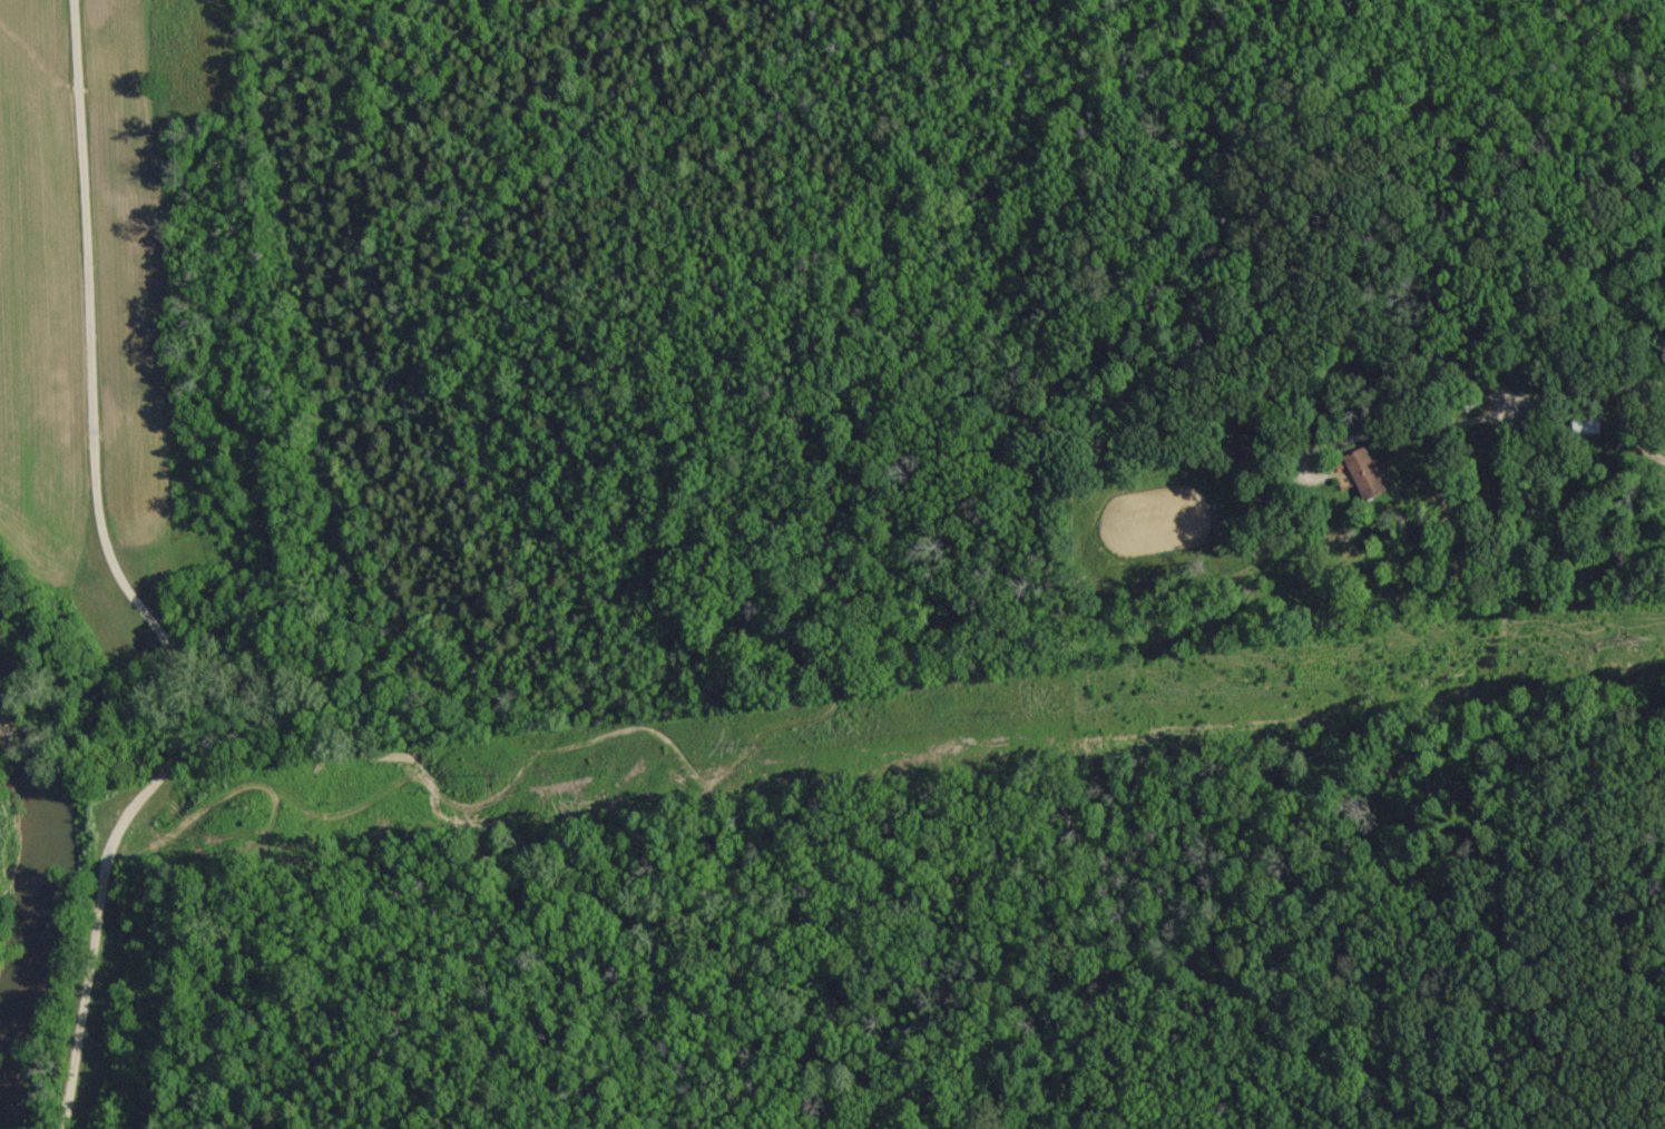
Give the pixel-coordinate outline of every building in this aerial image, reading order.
[(1381,482),(1358,446),(1338,459),(1362,495),(1381,482)]
